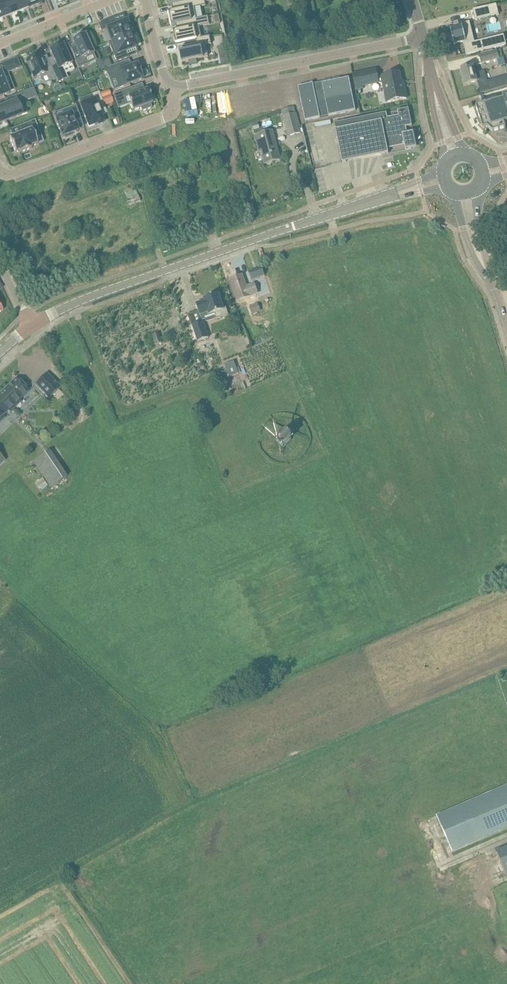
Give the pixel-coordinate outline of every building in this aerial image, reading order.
[(7,17),(18,13),(13,0),(1,0),(7,17)] [(18,13),(28,8),(28,9),(29,9),(25,0),(13,0),(18,13)] [(29,9),(40,5),(38,0),(25,0),(29,9)] [(168,6),(172,5),(173,12),(172,12),(172,11),(171,12),(169,13),(170,19),(170,20),(171,23),(170,23),(171,25),(208,17),(197,19),(195,9),(206,6),(205,0),(196,0),(168,6)] [(496,5),(473,11),(475,21),(499,16),(496,5)] [(208,17),(171,25),(176,24),(177,31),(172,32),(172,33),(174,32),(176,44),(210,37),(202,38),(200,28),(204,27),(210,25),(208,17)] [(113,18),(98,24),(101,31),(106,29),(108,33),(111,42),(109,42),(109,43),(133,33),(130,24),(128,24),(127,22),(127,21),(116,25),(113,18)] [(470,23),(450,27),(455,45),(464,43),(467,55),(506,45),(504,36),(475,43),(470,23)] [(135,44),(137,43),(133,33),(109,43),(116,62),(128,58),(128,57),(126,51),(136,47),(135,44)] [(71,53),(78,69),(87,65),(84,59),(87,58),(94,54),(93,54),(85,35),(85,34),(82,36),(81,34),(74,37),(75,39),(72,40),(72,41),(76,49),(77,51),(71,53)] [(210,37),(176,44),(196,40),(197,46),(179,50),(182,63),(189,61),(190,65),(197,64),(197,60),(208,57),(206,46),(211,45),(210,37)] [(63,44),(49,50),(56,66),(52,68),(56,77),(58,83),(65,79),(61,69),(72,64),(63,44)] [(482,63),(499,59),(497,51),(479,56),(482,63)] [(33,56),(27,58),(28,60),(26,61),(34,79),(41,76),(42,78),(47,76),(49,80),(56,77),(52,68),(50,65),(44,68),(39,55),(33,57),(33,56)] [(0,65),(0,68),(2,74),(20,68),(16,58),(0,65)] [(100,60),(96,62),(100,71),(104,69),(100,60)] [(105,69),(107,76),(115,73),(120,88),(142,79),(141,75),(139,68),(138,68),(137,64),(121,70),(119,64),(111,66),(105,69)] [(461,69),(465,85),(477,81),(480,90),(479,90),(481,94),(503,87),(506,86),(506,76),(487,81),(486,78),(484,71),(475,74),(473,66),(461,69)] [(402,87),(399,73),(378,77),(376,70),(353,75),(355,87),(379,83),(383,85),(385,95),(389,94),(391,102),(407,99),(404,87),(402,87)] [(8,94),(9,94),(9,93),(8,92),(14,90),(11,83),(6,86),(1,74),(1,73),(0,73),(0,97),(8,94)] [(355,110),(348,75),(321,80),(322,84),(313,86),(313,83),(298,86),(305,120),(355,110)] [(136,86),(113,95),(116,102),(128,97),(131,107),(133,111),(138,109),(140,108),(142,112),(152,108),(150,104),(152,103),(147,90),(139,93),(136,86)] [(34,88),(17,95),(20,103),(37,97),(34,88)] [(476,107),(480,120),(493,132),(506,128),(504,123),(506,122),(506,97),(476,107)] [(101,98),(81,105),(89,127),(103,122),(101,116),(107,113),(101,98)] [(224,106),(223,98),(209,101),(209,103),(203,105),(207,126),(213,125),(228,122),(226,109),(225,107),(225,106),(224,106)] [(0,109),(0,123),(21,115),(17,103),(0,109)] [(80,117),(76,105),(64,110),(66,115),(55,119),(62,137),(64,136),(65,138),(72,135),(71,134),(78,131),(74,120),(80,117)] [(301,133),(294,107),(282,110),(289,136),(301,133)] [(412,126),(409,108),(397,111),(398,116),(388,118),(387,113),(334,123),(342,162),(346,162),(346,154),(381,153),(381,155),(389,154),(388,149),(405,146),(405,150),(412,149),(411,146),(416,145),(414,133),(407,134),(406,127),(412,126)] [(40,132),(35,120),(20,126),(23,133),(10,138),(15,153),(19,151),(20,153),(32,148),(31,147),(38,144),(34,135),(40,132)] [(280,160),(272,131),(255,136),(259,150),(262,150),(265,164),(280,160)] [(319,192),(327,190),(324,180),(316,183),(319,192)] [(136,189),(125,193),(129,204),(140,201),(136,189)] [(94,250),(88,252),(93,266),(99,264),(94,250)] [(265,275),(262,268),(249,272),(252,280),(265,275)] [(246,287),(242,275),(230,279),(238,300),(250,296),(249,296),(257,293),(254,284),(246,287)] [(203,302),(196,304),(200,315),(201,318),(210,315),(215,313),(217,319),(229,315),(226,307),(223,308),(218,294),(211,296),(210,294),(206,296),(206,298),(204,299),(205,301),(203,302)] [(258,304),(250,307),(253,314),(261,311),(258,304)] [(209,338),(203,321),(192,325),(198,342),(209,338)] [(162,343),(158,333),(152,336),(156,345),(162,343)] [(234,361),(225,365),(230,377),(239,373),(234,361)] [(45,373),(34,385),(48,399),(59,388),(45,373)] [(0,395),(0,408),(5,413),(8,411),(9,412),(21,401),(19,400),(28,391),(16,379),(0,395)] [(286,432),(282,432),(277,438),(277,442),(283,447),(286,446),(291,440),(291,436),(286,432)] [(50,453),(33,463),(51,490),(68,478),(50,453)] [(42,478),(34,484),(41,492),(47,486),(42,478)] [(436,816),(452,852),(506,828),(506,786),(436,816)] [(496,851),(506,877),(506,846),(496,851)]
